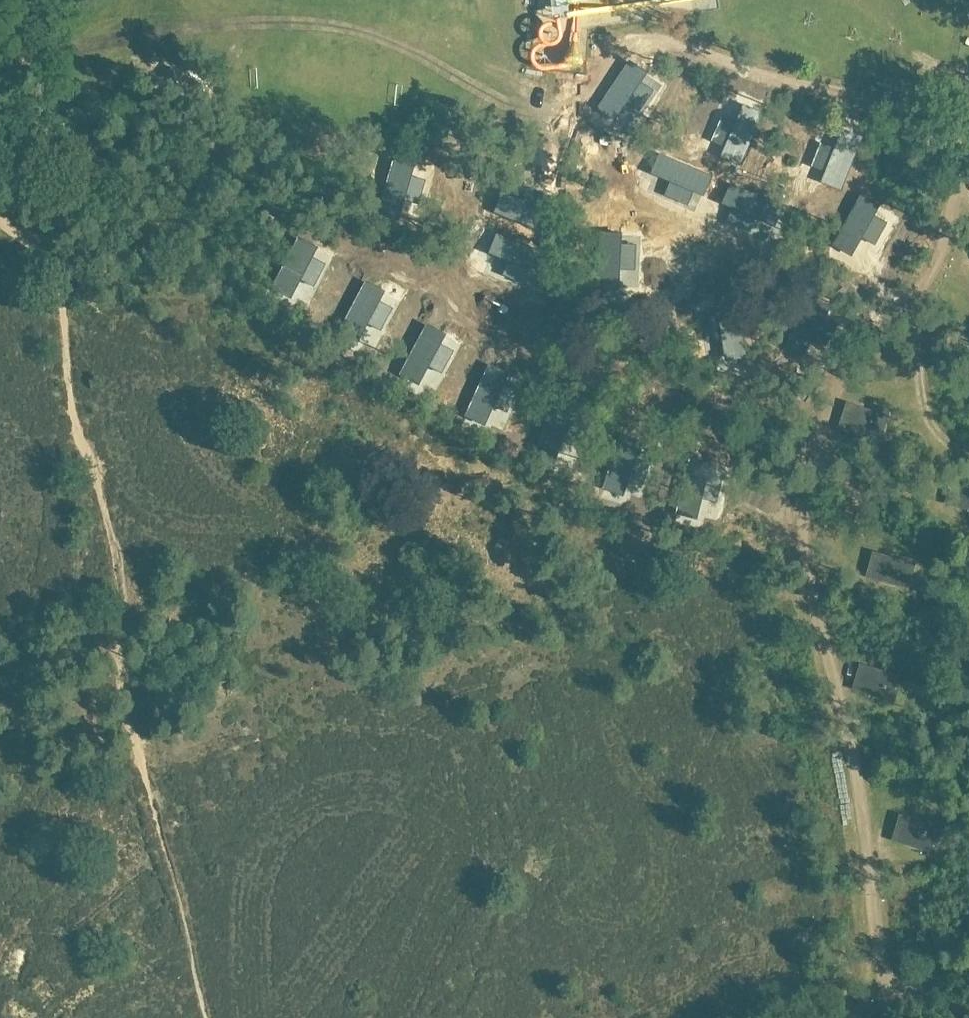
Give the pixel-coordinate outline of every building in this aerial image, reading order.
[(555,27),(572,24),(569,0),(552,0),(555,27)] [(654,115),(668,101),(652,85),(638,99),(654,115)] [(403,205),(414,208),(425,168),(413,165),(410,174),(405,173),(400,195),(405,196),(403,205)] [(748,167),(738,169),(744,193),(754,190),(748,167)] [(448,405),(464,414),(476,389),(460,381),(448,405)] [(504,432),(516,407),(496,398),(484,422),(504,432)] [(868,434),(880,438),(890,409),(878,405),(876,411),(848,400),(840,424),(852,428),(854,422),(870,428),(868,434)] [(873,551),(867,577),(911,588),(917,563),(873,551)] [(861,663),(853,689),(896,703),(903,676),(861,663)] [(893,841),(939,855),(946,822),(930,817),(929,823),(900,814),(893,841)]
